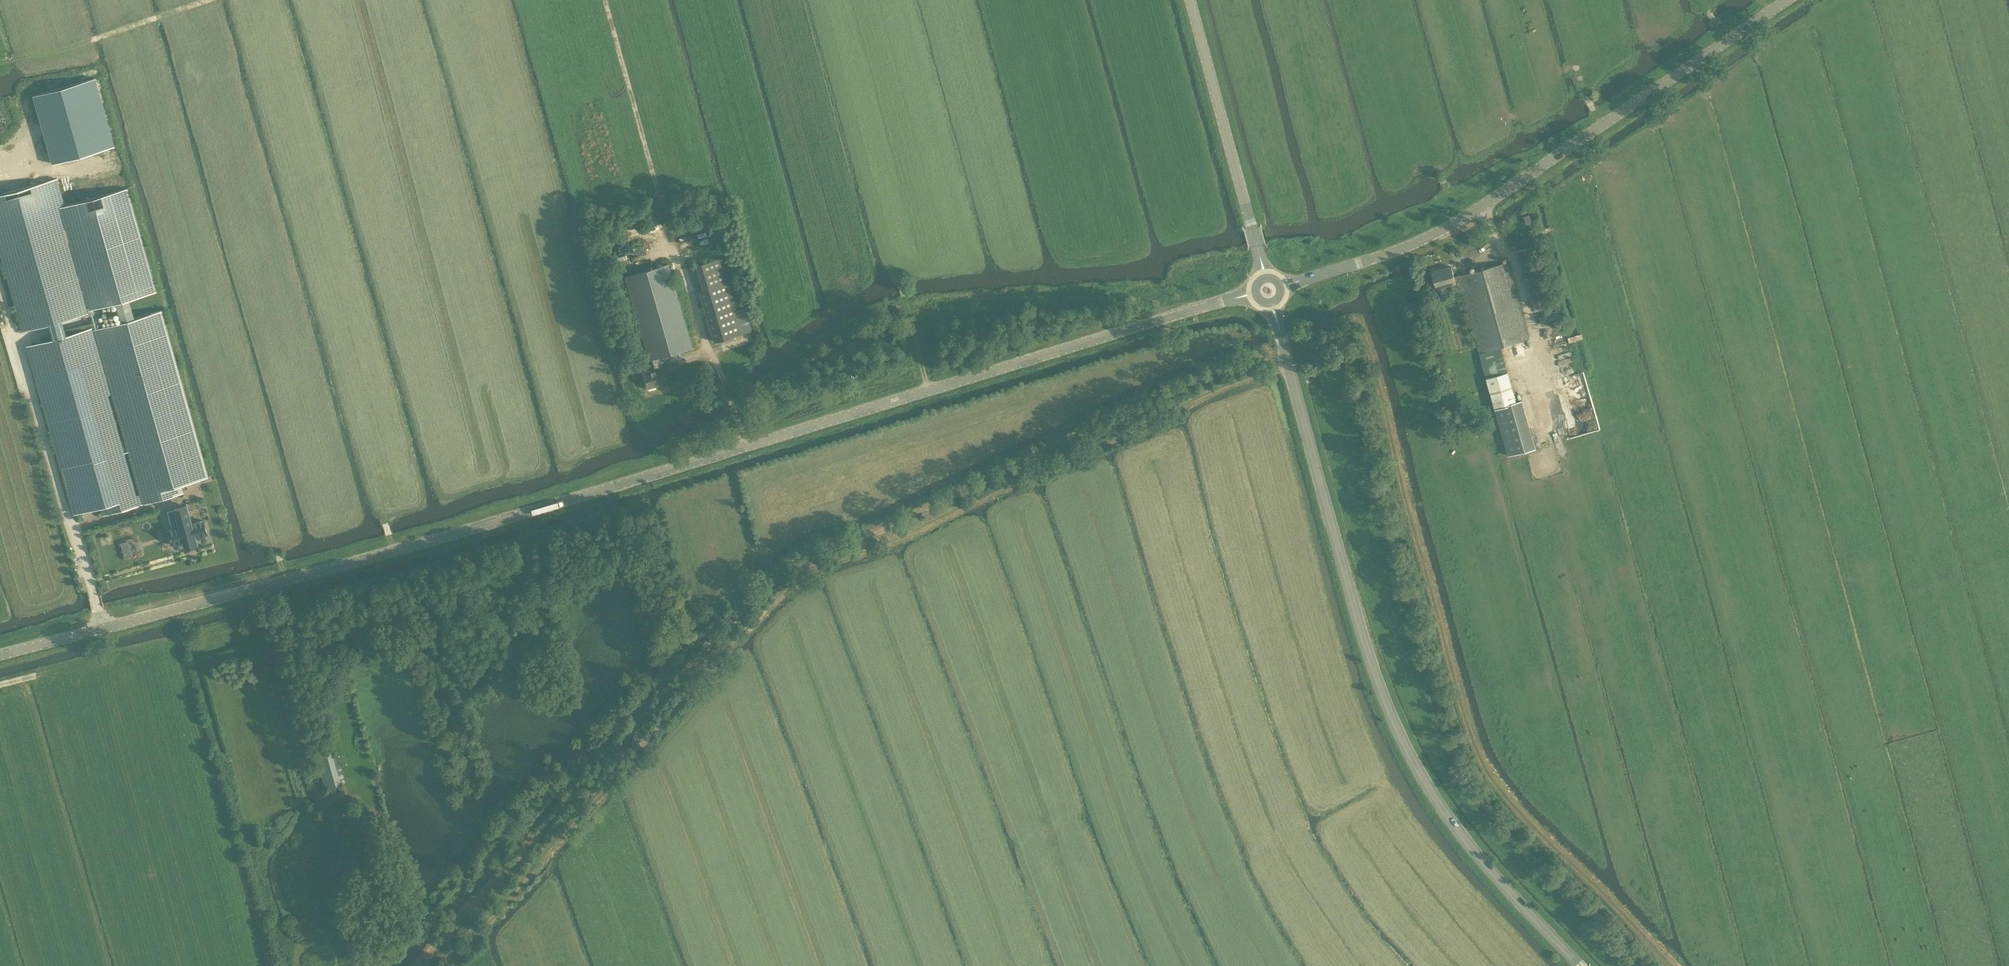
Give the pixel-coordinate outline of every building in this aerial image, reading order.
[(92,78),(36,93),(52,159),(112,143),(92,78)] [(0,195),(0,250),(22,328),(47,321),(60,318),(115,302),(129,298),(156,291),(128,188),(64,206),(57,179),(0,195)] [(699,290),(714,341),(742,332),(721,257),(697,264),(704,289),(699,290)] [(1511,261),(1458,275),(1462,291),(1479,353),(1480,353),(1502,347),(1531,338),(1511,261)] [(625,276),(650,360),(652,359),(659,357),(693,347),(668,263),(625,276)] [(1452,265),(1433,271),(1432,271),(1437,288),(1452,284),(1456,283),(1454,276),(1452,265)] [(51,338),(27,345),(28,348),(74,513),(101,506),(103,514),(183,492),(181,484),(198,479),(208,476),(162,310),(134,318),(129,298),(115,302),(121,322),(95,329),(93,329),(92,327),(65,334),(60,318),(47,321),(51,338)] [(663,366),(662,367),(655,369),(643,372),(647,388),(668,382),(663,366)] [(183,541),(184,544),(185,547),(198,544),(197,541),(196,538),(207,535),(203,520),(192,523),(187,505),(174,509),(179,527),(168,530),(172,544),(183,541)] [(316,755),(325,788),(336,785),(327,752),(316,755)]
